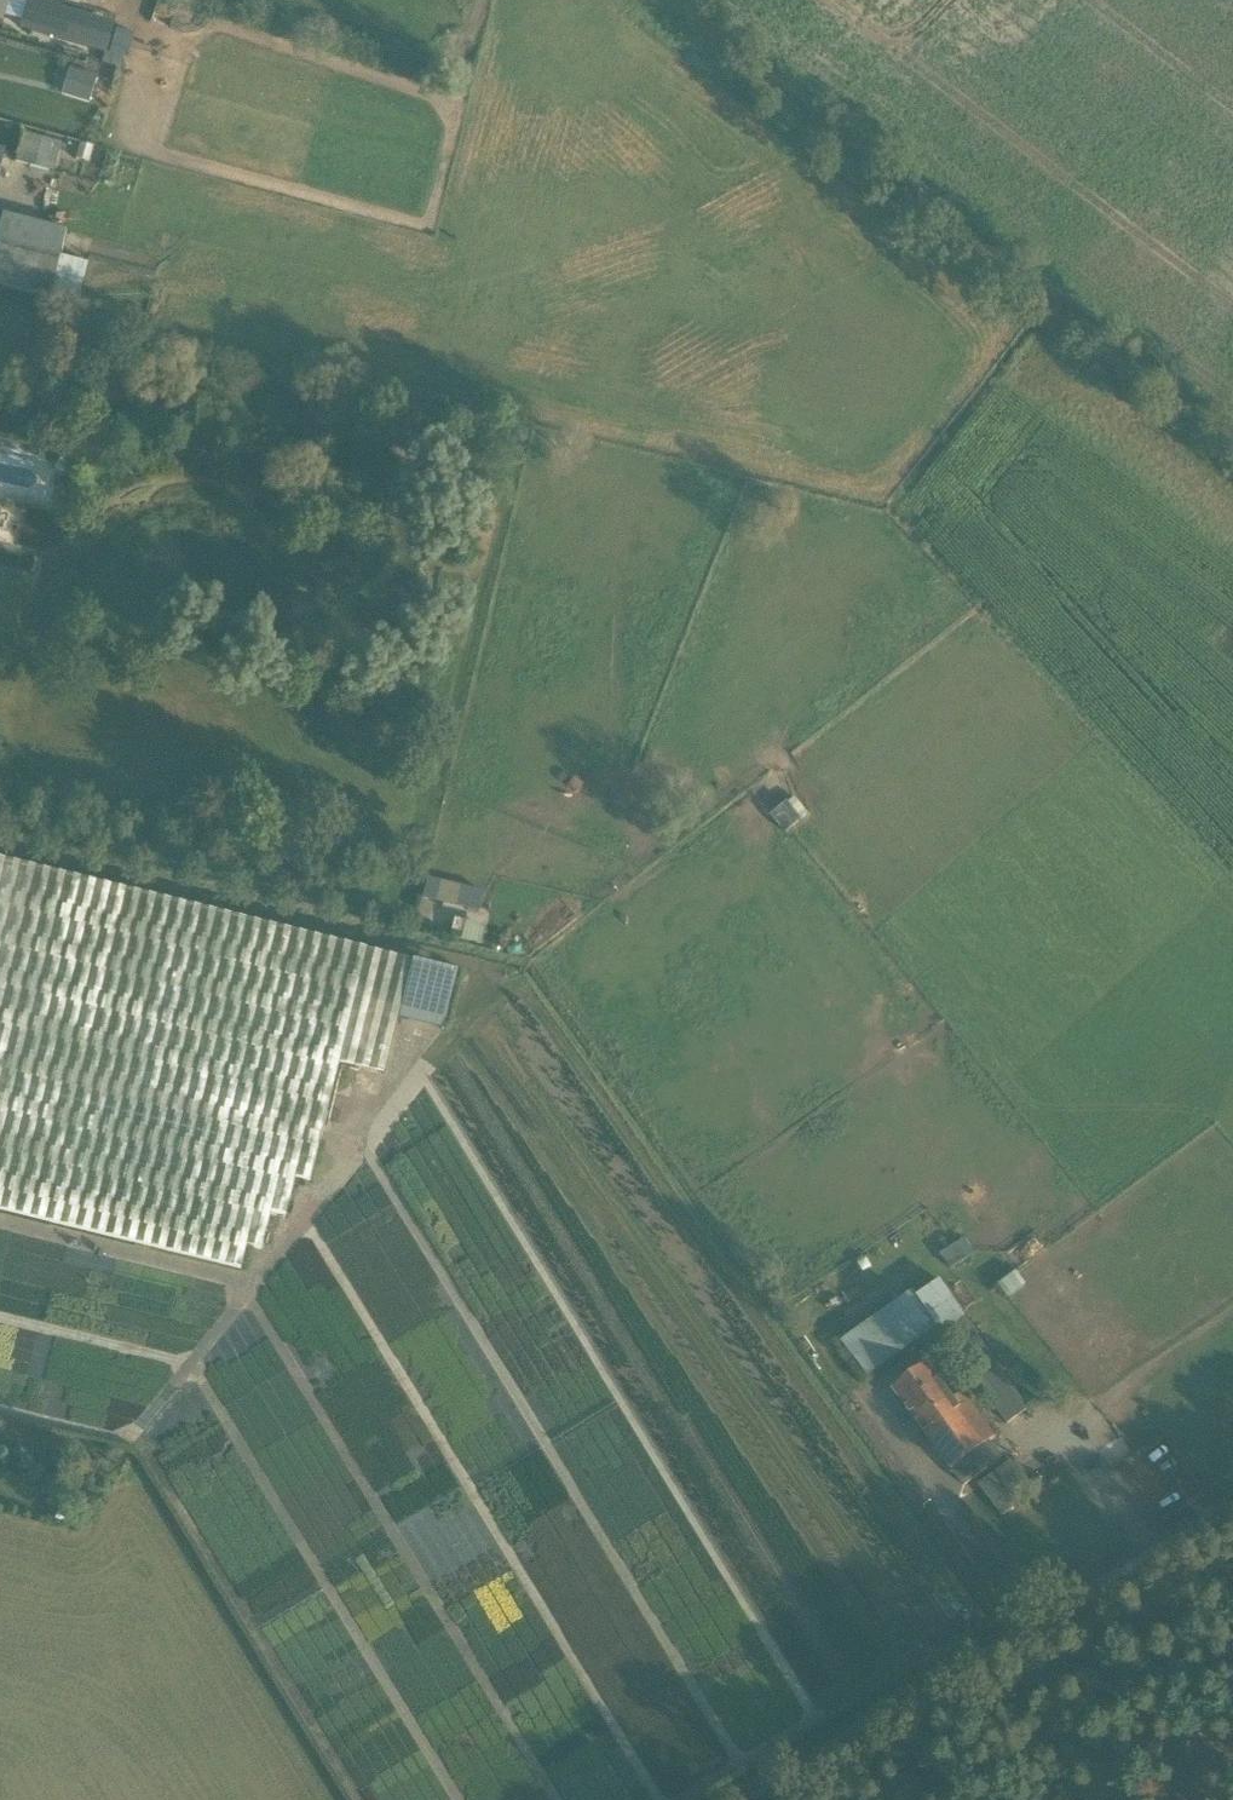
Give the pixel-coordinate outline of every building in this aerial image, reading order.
[(3,22),(9,0),(0,0),(0,22),(3,22)] [(27,1),(18,32),(104,56),(111,26),(27,1)] [(24,139),(16,167),(23,170),(55,178),(62,150),(24,139)] [(75,309),(86,267),(59,259),(66,233),(42,227),(0,216),(0,289),(75,309)] [(789,833),(813,814),(798,795),(774,815),(789,833)] [(365,954),(0,862),(0,1209),(238,1269),(243,1249),(259,1253),(270,1212),(285,1216),(294,1179),(307,1182),(365,954)] [(453,931),(455,918),(481,921),(486,887),(422,878),(415,926),(453,931)] [(484,942),(485,923),(456,921),(454,941),(484,942)] [(453,975),(410,964),(396,1018),(440,1029),(453,975)] [(952,1355),(979,1336),(939,1282),(917,1298),(912,1291),(841,1343),(867,1379),(934,1330),(952,1355)] [(929,1364),(891,1391),(964,1489),(1001,1461),(989,1445),(996,1440),(962,1395),(956,1400),(929,1364)] [(1000,1373),(978,1389),(1007,1427),(1029,1411),(1000,1373)] [(1122,1470),(1154,1518),(1200,1487),(1168,1440),(1122,1470)] [(994,1475),(978,1486),(1002,1517),(1017,1506),(994,1475)]
